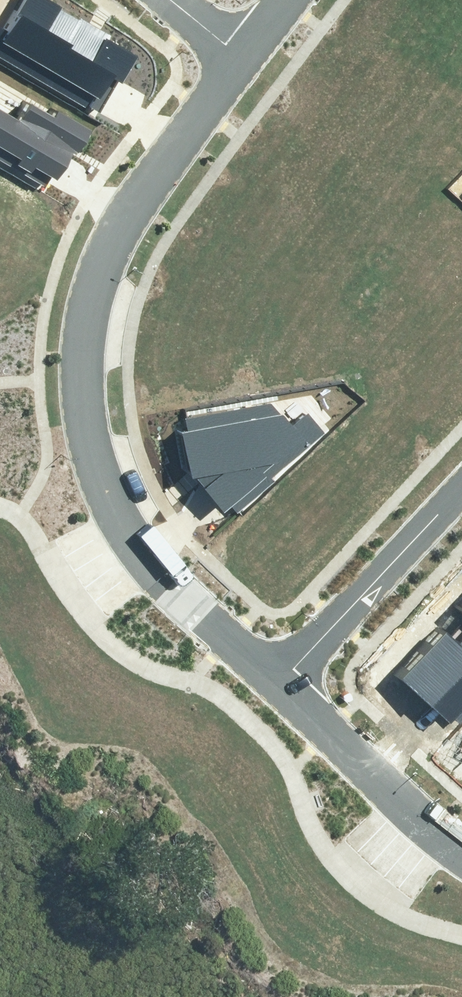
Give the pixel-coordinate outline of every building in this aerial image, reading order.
[(94,114),(115,79),(122,84),(138,58),(42,0),(32,0),(12,33),(0,26),(0,57),(94,114)] [(41,191),(51,175),(59,180),(75,154),(79,157),(92,135),(58,114),(53,122),(29,107),(19,124),(0,113),(0,167),(41,191)] [(178,430),(190,474),(225,516),(234,509),(239,515),(277,484),(273,480),(326,435),(306,410),(291,423),(275,404),(185,422),(187,431),(178,430)] [(403,676),(451,721),(461,709),(461,639),(457,644),(445,632),(403,676)]
